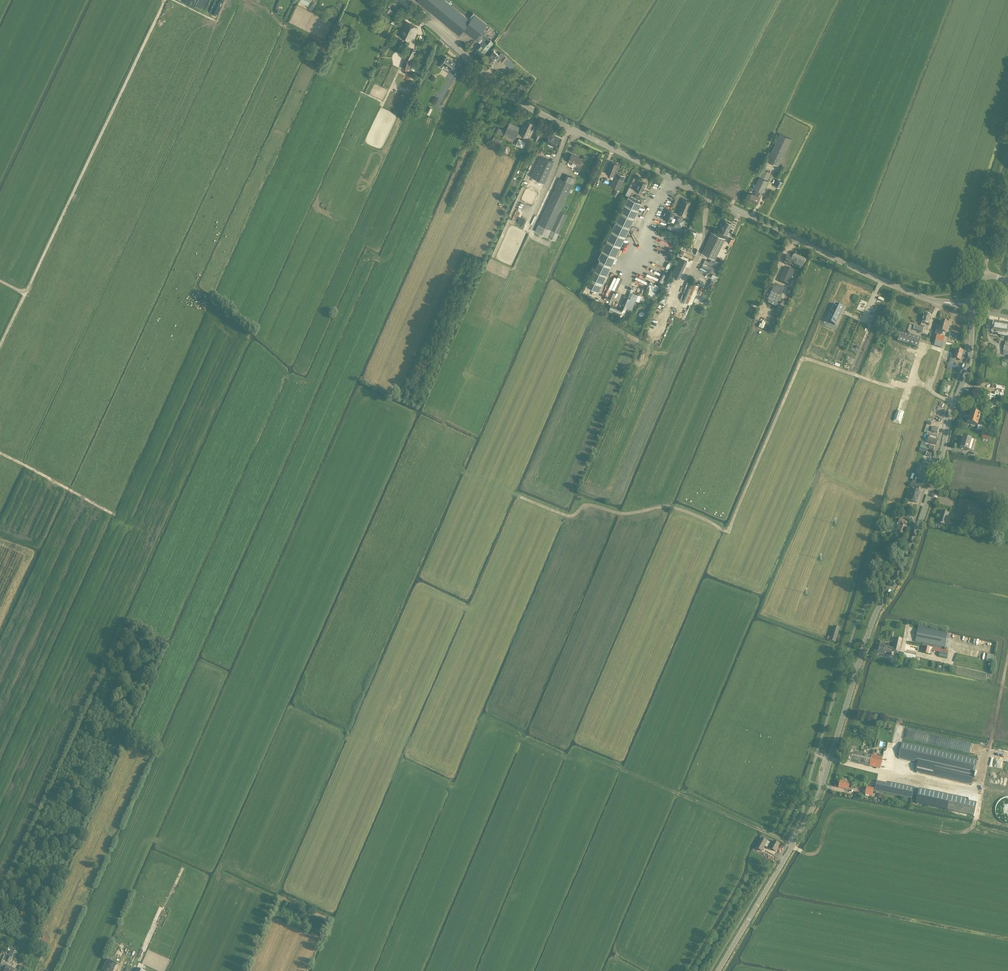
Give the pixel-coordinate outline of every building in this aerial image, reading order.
[(459,34),(463,29),(478,41),(486,32),(483,29),(487,24),(473,13),(469,19),(446,0),(418,0),(459,34)] [(411,41),(418,27),(406,22),(399,36),(411,41)] [(490,40),(491,40),(491,39),(490,40),(486,37),(487,36),(486,36),(483,40),(484,41),(477,50),(483,55),(493,42),(490,40)] [(411,60),(416,51),(411,48),(406,57),(411,60)] [(494,51),(488,59),(493,64),(496,60),(499,62),(500,60),(504,55),(501,53),(499,55),(494,51)] [(442,67),(444,65),(451,69),(453,66),(454,67),(455,64),(455,63),(447,57),(442,63),(440,66),(442,67)] [(406,60),(403,69),(408,71),(411,61),(406,60)] [(415,87),(417,83),(411,80),(408,87),(411,88),(412,86),(415,87)] [(528,137),(535,123),(526,119),(519,133),(528,137)] [(515,139),(518,133),(521,127),(510,122),(508,127),(507,127),(506,131),(500,128),(497,133),(504,136),(504,134),(515,139)] [(549,134),(546,142),(556,146),(559,139),(549,134)] [(778,166),(791,139),(780,134),(767,161),(778,166)] [(519,138),(516,145),(524,148),(526,140),(519,138)] [(496,150),(500,142),(495,140),(492,147),(496,150)] [(579,165),(582,159),(572,154),(568,162),(578,166),(576,171),(580,172),(583,166),(579,165)] [(544,182),(554,162),(541,156),(531,176),(544,182)] [(615,172),(618,164),(611,161),(606,173),(613,176),(614,177),(610,186),(616,188),(613,195),(617,196),(625,176),(615,172)] [(768,179),(771,172),(762,169),(759,175),(768,179)] [(555,240),(567,214),(560,211),(575,179),(567,175),(564,181),(560,179),(535,231),(555,240)] [(758,196),(761,192),(763,193),(768,181),(760,177),(754,188),(757,190),(755,195),(752,193),(748,200),(757,204),(760,197),(758,196)] [(642,193),(647,183),(640,180),(635,190),(642,193)] [(587,285),(598,291),(642,202),(628,195),(598,258),(600,259),(587,285)] [(691,202),(683,198),(677,213),(685,216),(691,202)] [(675,212),(666,209),(662,218),(671,222),(675,212)] [(526,220),(520,217),(518,223),(524,225),(526,220)] [(682,226),(685,220),(678,217),(675,223),(674,226),(673,230),(679,232),(682,234),(683,230),(680,229),(681,226),(682,226)] [(719,230),(717,234),(712,232),(702,253),(712,258),(710,261),(705,259),(701,267),(717,275),(724,262),(721,261),(721,262),(715,259),(725,238),(722,236),(723,232),(727,234),(732,224),(725,220),(723,224),(722,224),(721,224),(720,226),(721,227),(722,227),(720,231),(719,230)] [(689,236),(687,240),(692,242),(694,238),(694,239),(697,232),(691,230),(688,236),(689,236)] [(790,265),(792,262),(800,266),(802,263),(804,264),(806,260),(794,255),(793,257),(788,255),(784,262),(790,265)] [(679,278),(687,261),(679,257),(671,275),(679,278)] [(789,285),(795,271),(785,267),(779,281),(789,285)] [(657,293),(660,285),(657,284),(658,280),(645,276),(644,278),(637,275),(634,282),(650,287),(647,293),(653,295),(654,292),(657,293)] [(835,282),(842,286),(845,280),(838,276),(835,282)] [(689,281),(682,299),(692,304),(700,285),(689,281)] [(775,285),(772,291),(779,294),(782,288),(775,285)] [(612,302),(616,291),(608,288),(606,294),(603,293),(602,296),(606,298),(605,300),(612,302)] [(779,294),(772,291),(768,300),(778,304),(782,295),(779,294)] [(860,299),(856,309),(863,312),(868,302),(860,299)] [(836,304),(828,321),(836,324),(844,308),(836,304)] [(619,317),(622,310),(611,305),(608,313),(619,317)] [(931,316),(924,314),(921,326),(925,327),(926,324),(928,324),(931,316)] [(935,334),(937,335),(942,336),(943,332),(946,333),(949,323),(941,321),(938,330),(936,329),(935,334)] [(999,335),(1001,335),(1002,331),(1001,331),(1003,322),(994,321),(992,333),(999,334),(999,335)] [(921,338),(900,332),(897,341),(918,348),(921,338)] [(956,343),(958,335),(950,333),(947,341),(956,343)] [(942,336),(937,335),(934,345),(942,348),(945,337),(942,336)] [(910,379),(916,353),(900,349),(894,375),(910,379)] [(957,349),(954,358),(960,360),(963,351),(957,349)] [(977,426),(981,414),(971,411),(970,416),(965,415),(964,417),(969,419),(968,423),(977,426)] [(929,433),(928,433),(926,438),(928,439),(927,442),(936,445),(938,439),(937,438),(938,435),(930,433),(929,433)] [(960,447),(972,451),(976,440),(963,437),(960,447)] [(915,474),(912,482),(915,483),(915,482),(923,485),(924,479),(919,477),(919,476),(920,476),(922,471),(923,471),(924,466),(919,464),(916,474),(915,474)] [(920,493),(917,492),(918,490),(919,486),(911,483),(910,487),(913,488),(912,490),(908,500),(910,501),(911,502),(912,502),(913,503),(914,503),(915,502),(917,503),(918,499),(919,496),(919,497),(919,496),(920,493)] [(960,500),(956,515),(966,518),(969,502),(960,500)] [(949,513),(941,511),(938,523),(940,524),(941,525),(942,524),(945,525),(949,513)] [(907,522),(899,519),(898,523),(900,524),(897,533),(903,535),(906,527),(906,526),(907,522)] [(945,647),(948,632),(918,626),(915,642),(945,647)] [(840,628),(834,627),(831,638),(828,637),(827,640),(835,643),(840,628)] [(903,640),(895,638),(893,648),(884,646),(885,642),(881,641),(878,654),(891,656),(892,652),(894,653),(899,654),(900,647),(901,648),(903,640)] [(921,652),(931,655),(933,648),(923,646),(921,652)] [(940,653),(939,656),(947,658),(948,654),(948,651),(940,649),(940,652),(940,653)] [(902,664),(914,666),(916,657),(904,655),(902,664)] [(933,735),(931,744),(978,754),(980,744),(933,735)] [(916,771),(971,784),(977,760),(901,743),(898,757),(918,762),(916,771)] [(869,766),(872,755),(853,751),(848,750),(846,761),(869,766)] [(882,758),(872,755),(869,766),(880,769),(882,758)] [(839,787),(848,789),(850,783),(840,781),(839,787)] [(913,788),(890,783),(889,784),(877,782),(875,790),(911,798),(913,788)] [(867,787),(865,795),(872,796),(874,789),(867,787)] [(947,810),(950,796),(919,789),(916,804),(947,810)] [(954,795),(958,813),(975,808),(971,790),(954,795)] [(763,839),(758,849),(762,851),(765,846),(767,847),(776,852),(780,844),(774,841),(772,845),(769,844),(770,843),(768,841),(763,839)] [(9,956),(7,960),(10,961),(17,946),(13,944),(8,956),(9,956)] [(15,970),(6,966),(7,965),(1,962),(0,965),(0,969),(4,970),(14,970),(15,970)]
